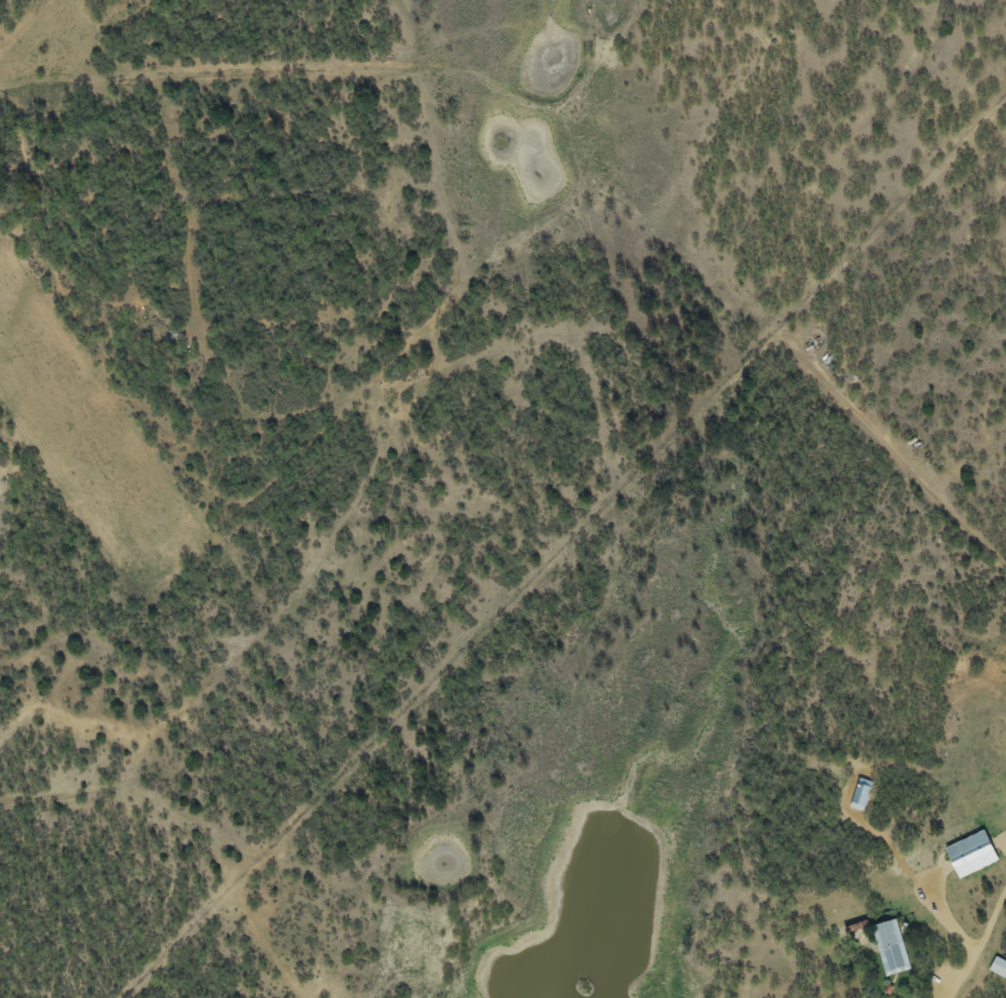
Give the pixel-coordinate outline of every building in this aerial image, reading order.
[(873,927),(887,976),(911,969),(903,940),(896,943),(890,922),(873,927)] [(998,957),(990,970),(1005,979),(1005,962),(998,957)]
